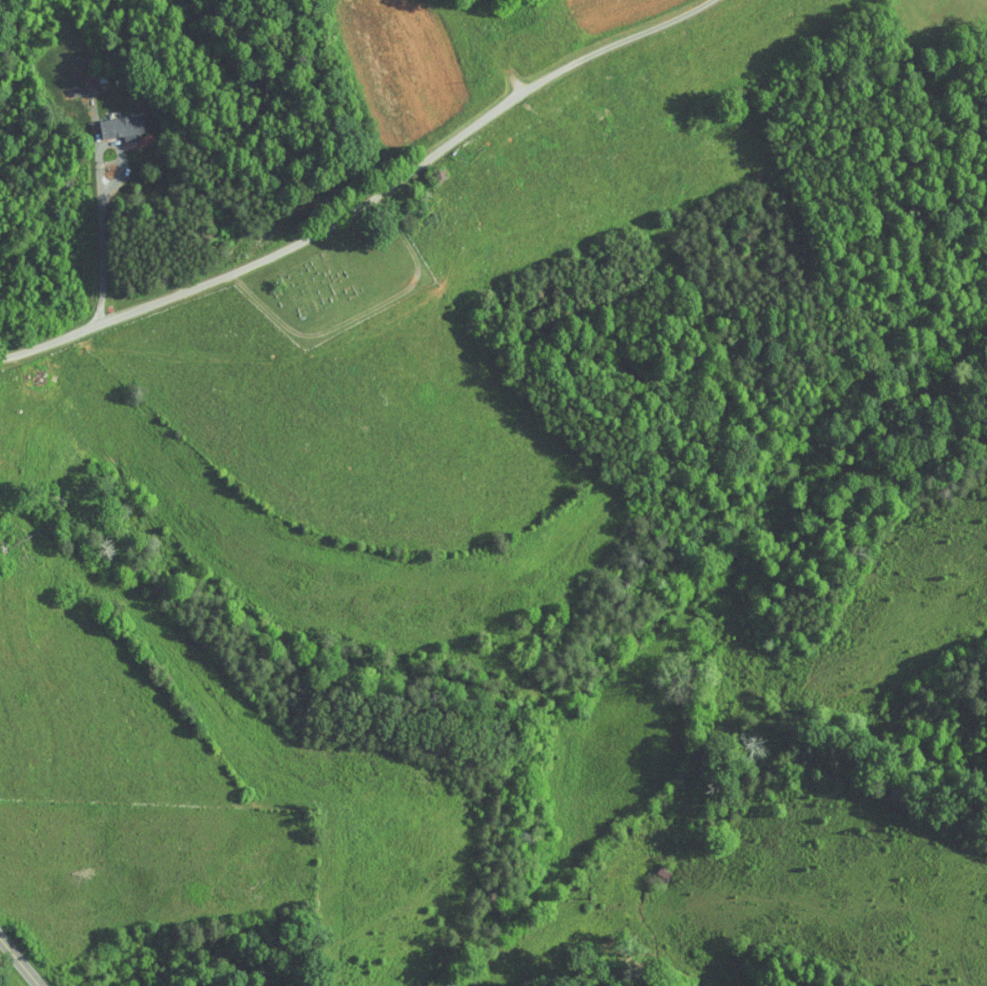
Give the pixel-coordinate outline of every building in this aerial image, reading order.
[(82,113),(85,132),(109,129),(110,136),(129,133),(125,107),(82,113)]
